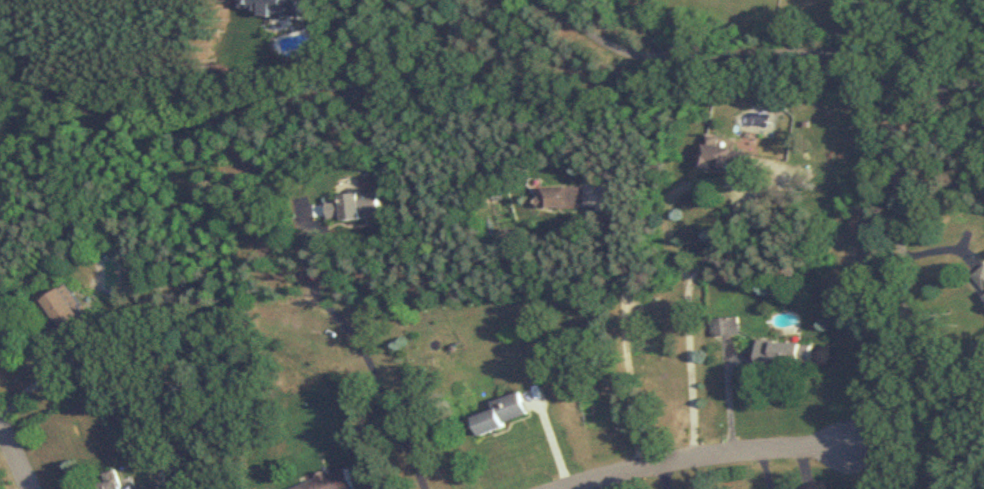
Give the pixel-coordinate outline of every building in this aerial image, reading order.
[(707,134),(702,167),(751,174),(754,150),(720,145),(721,136),(707,134)] [(583,209),(583,188),(541,188),(541,209),(583,209)] [(325,197),(327,221),(379,217),(377,193),(325,197)] [(983,291),(983,267),(972,277),(983,291)] [(42,303),(61,335),(91,318),(72,286),(42,303)] [(738,335),(737,317),(709,319),(710,337),(738,335)] [(811,369),(811,342),(758,342),(757,369),(811,369)] [(482,436),(509,427),(507,423),(530,416),(523,392),(496,401),(499,410),(477,417),(482,436)] [(349,469),(288,487),(289,488),(355,488),(349,469)] [(103,488),(123,488),(119,474),(111,476),(112,481),(101,484),(103,488)]
